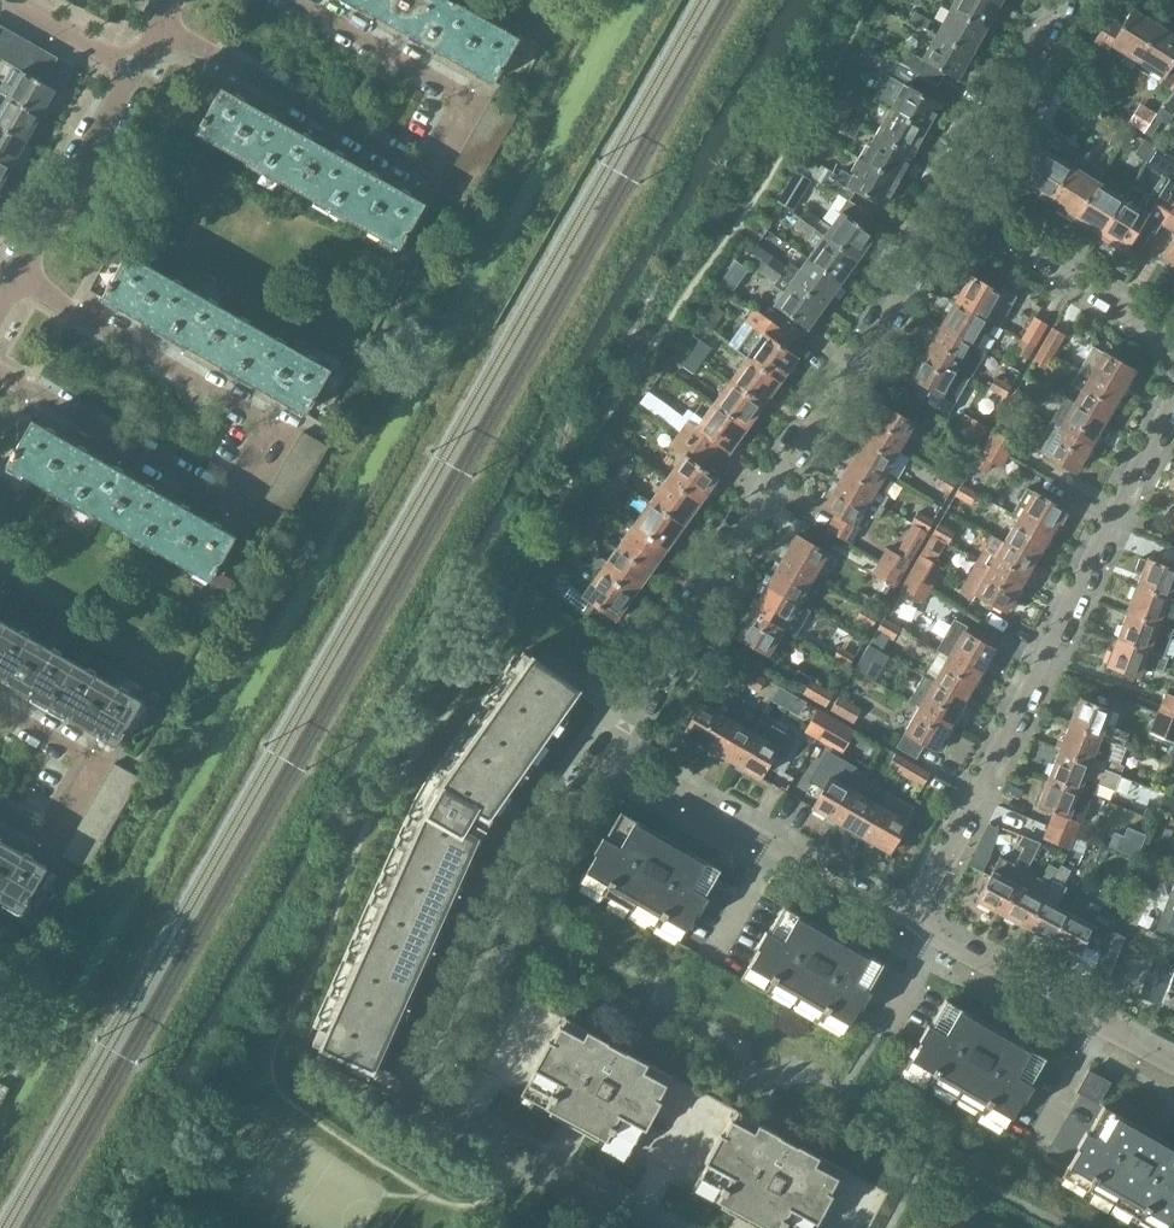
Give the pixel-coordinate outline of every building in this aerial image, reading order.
[(426,44),(451,0),(361,0),(358,6),(426,44)] [(426,44),(494,83),(519,38),(452,0),(451,0),(426,44)] [(1000,5),(990,0),(956,0),(950,10),(986,30),(1000,5)] [(972,55),(986,30),(950,10),(936,35),(972,55)] [(1130,72),(1134,66),(1159,26),(1133,10),(1122,27),(1109,18),(1094,42),(1108,51),(1112,45),(1122,52),(1119,56),(1124,59),(1121,63),(1126,66),(1125,69),(1130,72)] [(1137,61),(1154,71),(1163,77),(1159,83),(1172,91),(1173,88),(1173,36),(1159,26),(1137,61)] [(3,27),(0,33),(0,58),(3,60),(17,35),(3,27)] [(16,67),(31,42),(17,35),(3,60),(14,66),(16,67)] [(936,35),(923,59),(922,61),(946,74),(957,81),(972,55),(936,35)] [(30,75),(44,50),(31,42),(16,67),(30,75)] [(44,83),(58,58),(44,50),(30,75),(44,83)] [(896,64),(918,77),(938,88),(946,74),(922,61),(923,59),(914,55),(914,56),(905,50),(896,64)] [(918,77),(896,64),(888,59),(880,72),(893,79),(896,72),(908,79),(905,85),(912,89),(918,77)] [(56,90),(44,83),(30,75),(16,67),(14,66),(0,92),(0,93),(7,97),(41,116),(41,115),(47,105),(54,107),(60,96),(55,91),(56,90)] [(899,93),(890,110),(927,131),(941,105),(912,89),(905,85),(908,79),(896,72),(893,79),(888,87),(899,93)] [(1172,91),(1161,109),(1165,111),(1163,115),(1171,120),(1173,114),(1173,88),(1172,91)] [(264,172),(289,127),(221,89),(196,133),(264,172)] [(1068,93),(1060,106),(1059,108),(1106,137),(1115,122),(1068,93)] [(41,116),(7,97),(0,109),(0,126),(26,141),(40,117),(41,116)] [(518,115),(492,100),(485,112),(511,127),(518,115)] [(890,110),(876,135),(913,156),(927,131),(890,110)] [(511,127),(485,112),(479,124),(505,139),(511,127)] [(505,139),(479,124),(472,135),(498,150),(505,139)] [(12,166),(26,141),(0,126),(0,159),(12,166)] [(332,210),(357,165),(289,127),(264,172),(332,210)] [(498,150),(472,135),(466,147),(492,162),(498,150)] [(876,135),(862,160),(899,181),(913,156),(876,135)] [(1156,147),(1144,140),(1134,155),(1147,162),(1156,147)] [(492,162),(466,147),(459,159),(485,173),(492,162)] [(1025,186),(1051,202),(1072,167),(1046,151),(1025,186)] [(0,159),(0,187),(12,166),(0,159)] [(485,173),(459,159),(453,170),(479,185),(485,173)] [(1150,196),(1147,194),(1138,208),(1123,199),(1101,234),(1127,250),(1129,247),(1141,255),(1158,228),(1173,201),(1173,159),(1150,196)] [(899,181),(862,160),(853,177),(841,171),(833,186),(845,192),(848,186),(885,206),(899,181)] [(332,210),(400,248),(425,204),(357,165),(332,210)] [(1051,202),(1076,218),(1097,183),(1072,167),(1051,202)] [(479,185),(453,170),(446,182),(472,197),(479,185)] [(472,197),(446,182),(439,193),(465,208),(472,197)] [(1076,218),(1101,234),(1123,199),(1097,183),(1076,218)] [(786,193),(780,204),(794,212),(800,201),(786,193)] [(843,213),(864,228),(872,216),(850,202),(843,213)] [(1173,233),(1173,211),(1164,226),(1173,233)] [(803,220),(817,231),(825,236),(858,260),(875,236),(864,228),(843,213),(842,212),(830,228),(808,213),(803,220)] [(817,231),(803,220),(797,229),(811,239),(817,231)] [(825,236),(808,259),(841,283),(858,260),(825,236)] [(1173,263),(1173,238),(1163,256),(1173,263)] [(825,306),(841,283),(808,259),(797,274),(765,251),(759,259),(769,266),(825,306)] [(102,299),(170,337),(194,292),(128,254),(102,299)] [(774,306),(808,330),(825,306),(769,266),(764,273),(776,283),(775,285),(785,292),(774,306)] [(970,276),(956,302),(987,320),(999,327),(1017,296),(1003,288),(1000,293),(970,276)] [(170,337),(238,376),(263,331),(194,292),(170,337)] [(956,302),(941,327),(972,345),(987,320),(956,302)] [(746,322),(764,335),(778,345),(787,333),(754,310),(746,322)] [(1034,318),(1021,340),(1034,347),(1047,325),(1034,318)] [(941,327),(926,352),(958,370),(972,345),(941,327)] [(1052,328),(1039,350),(1052,358),(1065,335),(1052,328)] [(263,331),(238,376),(306,414),(331,370),(263,331)] [(764,335),(747,359),(781,383),(798,359),(778,345),(764,335)] [(1021,340),(1014,353),(1027,360),(1034,347),(1021,340)] [(1094,347),(1080,373),(1120,397),(1135,371),(1094,347)] [(1039,350),(1032,363),(1045,370),(1052,358),(1039,350)] [(958,370),(926,352),(911,378),(943,396),(958,370)] [(747,359),(730,382),(764,406),(781,383),(747,359)] [(1120,397),(1080,373),(1073,385),(1082,391),(1075,404),(1106,422),(1120,397)] [(995,378),(989,388),(1005,398),(1012,387),(995,378)] [(730,382),(714,405),(747,429),(764,406),(730,382)] [(1017,390),(1011,400),(1027,410),(1033,399),(1017,390)] [(1065,398),(1051,423),(1091,447),(1106,422),(1075,404),(1065,398)] [(747,429),(714,405),(696,429),(720,446),(730,453),(747,429)] [(883,406),(869,432),(900,450),(915,424),(883,406)] [(965,415),(959,426),(981,439),(988,428),(965,415)] [(100,459),(32,420),(7,465),(74,504),(100,459)] [(679,435),(712,458),(720,446),(696,429),(688,423),(679,435)] [(1051,423),(1036,449),(1077,473),(1091,447),(1051,423)] [(959,426),(951,440),(974,453),(981,439),(959,426)] [(1013,442),(993,430),(986,442),(1007,453),(1013,442)] [(869,432),(854,457),(886,475),(900,450),(869,432)] [(330,448),(304,433),(297,444),(323,459),(330,448)] [(712,458),(679,435),(671,446),(684,456),(703,469),(712,458)] [(986,442),(973,465),(982,470),(988,461),(999,467),(1007,453),(986,442)] [(323,459),(297,444),(290,456),(316,471),(323,459)] [(316,471),(290,456),(284,467),(309,482),(316,471)] [(684,456),(667,480),(700,504),(718,480),(703,469),(684,456)] [(854,457),(840,482),(871,500),(882,506),(888,496),(883,493),(892,478),(886,475),(854,457)] [(168,498),(100,459),(74,504),(142,542),(168,498)] [(621,464),(613,477),(619,480),(624,483),(631,471),(621,464)] [(309,482),(284,467),(277,479),(303,494),(309,482)] [(941,473),(935,484),(950,493),(957,482),(941,473)] [(613,477),(601,498),(612,504),(624,483),(619,480),(613,477)] [(303,494),(277,479),(270,490),(296,505),(303,494)] [(700,504),(667,480),(650,503),(684,527),(700,504)] [(871,500),(840,482),(825,508),(856,526),(871,500)] [(962,484),(955,496),(971,505),(977,493),(962,484)] [(1011,514),(1019,518),(1050,536),(1065,510),(1026,488),(1011,514)] [(296,505),(270,490),(264,502),(289,517),(296,505)] [(142,542),(210,581),(235,536),(168,498),(142,542)] [(289,517),(264,502),(257,513),(283,528),(289,517)] [(650,503),(633,526),(667,550),(684,527),(650,503)] [(919,512),(913,523),(928,531),(934,521),(919,512)] [(283,528),(257,513),(250,525),(276,540),(283,528)] [(592,514),(584,527),(595,533),(602,520),(592,514)] [(1019,518),(1004,543),(1036,561),(1050,536),(1019,518)] [(939,524),(933,535),(948,544),(954,533),(939,524)] [(667,550),(633,526),(617,549),(650,573),(667,550)] [(584,527),(577,541),(588,547),(595,533),(584,527)] [(797,536),(782,561),(813,579),(828,554),(797,536)] [(979,562),(990,568),(1021,586),(1036,561),(1004,543),(993,537),(979,562)] [(887,549),(880,562),(903,574),(915,553),(901,546),(897,554),(887,549)] [(617,549),(600,572),(634,596),(650,573),(617,549)] [(921,555),(908,577),(931,590),(944,568),(932,562),(921,555)] [(1138,586),(1169,598),(1173,585),(1173,568),(1148,559),(1138,586)] [(813,579),(782,561),(767,586),(799,604),(813,579)] [(880,562),(873,574),(896,587),(903,574),(880,562)] [(979,562),(960,593),(973,600),(976,595),(1007,612),(1021,586),(990,568),(979,562)] [(634,596),(600,572),(584,594),(569,584),(574,574),(561,567),(549,589),(587,617),(595,605),(616,620),(634,596)] [(908,577),(901,590),(924,603),(931,590),(908,577)] [(799,604),(767,586),(753,611),(784,629),(796,637),(811,612),(799,604)] [(1169,598),(1138,586),(1128,613),(1159,625),(1169,598)] [(879,616),(863,607),(856,619),(872,628),(879,616)] [(769,655),(784,629),(753,611),(738,637),(769,655)] [(1159,625),(1128,613),(1118,640),(1149,651),(1159,625)] [(884,619),(877,631),(893,640),(899,628),(884,619)] [(965,632),(968,627),(955,619),(937,650),(949,657),(980,675),(995,650),(965,632)] [(6,623),(0,635),(0,679),(49,707),(74,662),(6,623)] [(1149,651),(1118,640),(1107,667),(1139,678),(1144,664),(1162,671),(1167,658),(1149,651)] [(841,646),(834,658),(850,667),(856,655),(841,646)] [(412,804),(310,1033),(316,1035),(313,1042),(323,1047),(323,1046),(328,1048),(397,1079),(398,1077),(381,1069),(483,842),(473,836),(485,815),(495,821),(582,697),(597,707),(599,705),(537,662),(533,659),(533,658),(528,655),(524,652),(520,658),(515,654),(426,780),(412,804)] [(934,682),(966,700),(980,675),(949,657),(934,682)] [(746,685),(754,672),(731,659),(724,672),(746,685)] [(861,659),(854,670),(870,679),(876,668),(861,659)] [(142,701),(74,662),(49,707),(117,745),(142,701)] [(796,672),(792,679),(807,687),(811,681),(812,679),(797,670),(796,672)] [(754,673),(747,686),(759,692),(766,679),(754,673)] [(807,687),(803,694),(826,707),(834,694),(811,681),(807,687)] [(951,725),(966,700),(934,682),(920,707),(951,725)] [(1167,693),(1162,707),(1173,712),(1173,696),(1167,693)] [(684,734),(710,749),(728,718),(737,703),(724,696),(716,711),(702,703),(684,734)] [(838,697),(831,710),(854,723),(861,710),(838,697)] [(1080,698),(1070,725),(1101,737),(1122,746),(1127,733),(1106,725),(1112,710),(1080,698)] [(936,751),(937,750),(940,751),(943,751),(948,743),(947,739),(944,738),(951,725),(920,707),(905,733),(936,751)] [(818,709),(805,732),(818,739),(831,717),(818,709)] [(1160,712),(1154,726),(1173,734),(1173,718),(1160,712)] [(831,717),(818,739),(843,753),(856,731),(831,717)] [(753,732),(728,718),(710,749),(735,763),(753,732)] [(735,763),(760,778),(775,753),(783,758),(794,739),(760,719),(753,732),(735,763)] [(1059,752),(1090,764),(1101,737),(1070,725),(1059,752)] [(1049,778),(1093,796),(1097,784),(1115,791),(1120,776),(1090,764),(1059,752),(1049,778)] [(901,774),(908,761),(896,754),(888,767),(901,774)] [(813,809),(839,823),(864,779),(830,760),(821,775),(823,776),(824,774),(831,778),(813,809)] [(908,761),(901,774),(923,787),(931,774),(908,761)] [(140,778),(114,764),(108,775),(134,790),(140,778)] [(127,801),(134,790),(108,775),(101,787),(127,801)] [(1049,826),(1076,837),(1092,796),(1093,796),(1049,778),(1038,805),(1055,812),(1049,826)] [(839,823),(864,838),(889,794),(864,779),(839,823)] [(127,801),(101,787),(95,798),(121,813),(127,801)] [(889,794),(864,838),(890,853),(915,808),(890,793),(889,794)] [(1173,821),(1173,796),(1166,793),(1160,808),(1162,809),(1159,815),(1173,821)] [(121,813),(95,798),(88,810),(114,825),(121,813)] [(114,825),(88,810),(82,821),(108,836),(114,825)] [(578,886),(678,944),(721,870),(621,812),(578,886)] [(108,836),(82,821),(75,833),(101,848),(108,836)] [(1076,837),(1049,826),(1044,839),(1071,850),(1076,837)] [(1116,834),(1110,847),(1136,858),(1141,847),(1146,836),(1128,828),(1124,837),(1116,834)] [(101,848),(75,833),(68,844),(94,859),(101,848)] [(1042,843),(1024,835),(1019,845),(1026,848),(1017,866),(1001,858),(977,901),(1003,915),(1026,872),(1042,843)] [(22,912),(47,867),(0,840),(0,899),(22,912)] [(94,859),(68,844),(62,856),(88,871),(94,859)] [(1137,861),(1129,881),(1155,891),(1163,872),(1137,861)] [(1003,915),(1028,928),(1059,870),(1050,865),(1041,881),(1026,872),(1003,915)] [(1028,928),(1054,942),(1070,912),(1054,904),(1069,876),(1059,870),(1028,928)] [(1173,890),(1155,934),(1173,943),(1173,889),(1173,890)] [(741,981),(841,1038),(884,964),(784,906),(741,981)] [(1070,912),(1054,942),(1080,955),(1085,945),(1095,926),(1070,912)] [(1085,945),(1101,954),(1110,930),(1112,926),(1099,919),(1095,926),(1085,945)] [(1110,930),(1101,954),(1096,968),(1110,974),(1125,936),(1110,930)] [(1173,1006),(1173,965),(1163,961),(1147,1000),(1162,1005),(1163,1001),(1173,1006)] [(904,1074),(1003,1132),(1046,1058),(947,1000),(904,1074)] [(550,1031),(526,1076),(551,1089),(539,1110),(560,1121),(561,1122),(563,1123),(566,1118),(567,1119),(571,1110),(589,1120),(585,1128),(585,1129),(582,1134),(585,1135),(586,1136),(599,1143),(611,1122),(633,1135),(658,1091),(635,1078),(644,1061),(627,1052),(626,1053),(613,1046),(608,1043),(608,1042),(588,1031),(589,1030),(581,1026),(572,1043),(550,1031)] [(1089,1071),(1078,1091),(1099,1103),(1110,1083),(1089,1071)] [(1143,1227),(1167,1227),(1173,1216),(1173,1147),(1104,1106),(1061,1181),(1143,1227)] [(699,1160),(723,1173),(712,1195),(739,1210),(743,1204),(761,1213),(756,1222),(757,1222),(768,1227),(774,1227),(787,1205),(809,1217),(833,1173),(810,1160),(814,1154),(798,1145),(798,1146),(791,1142),(779,1136),(780,1135),(772,1131),(760,1124),(760,1123),(750,1118),(746,1125),(725,1114),(699,1160)]
